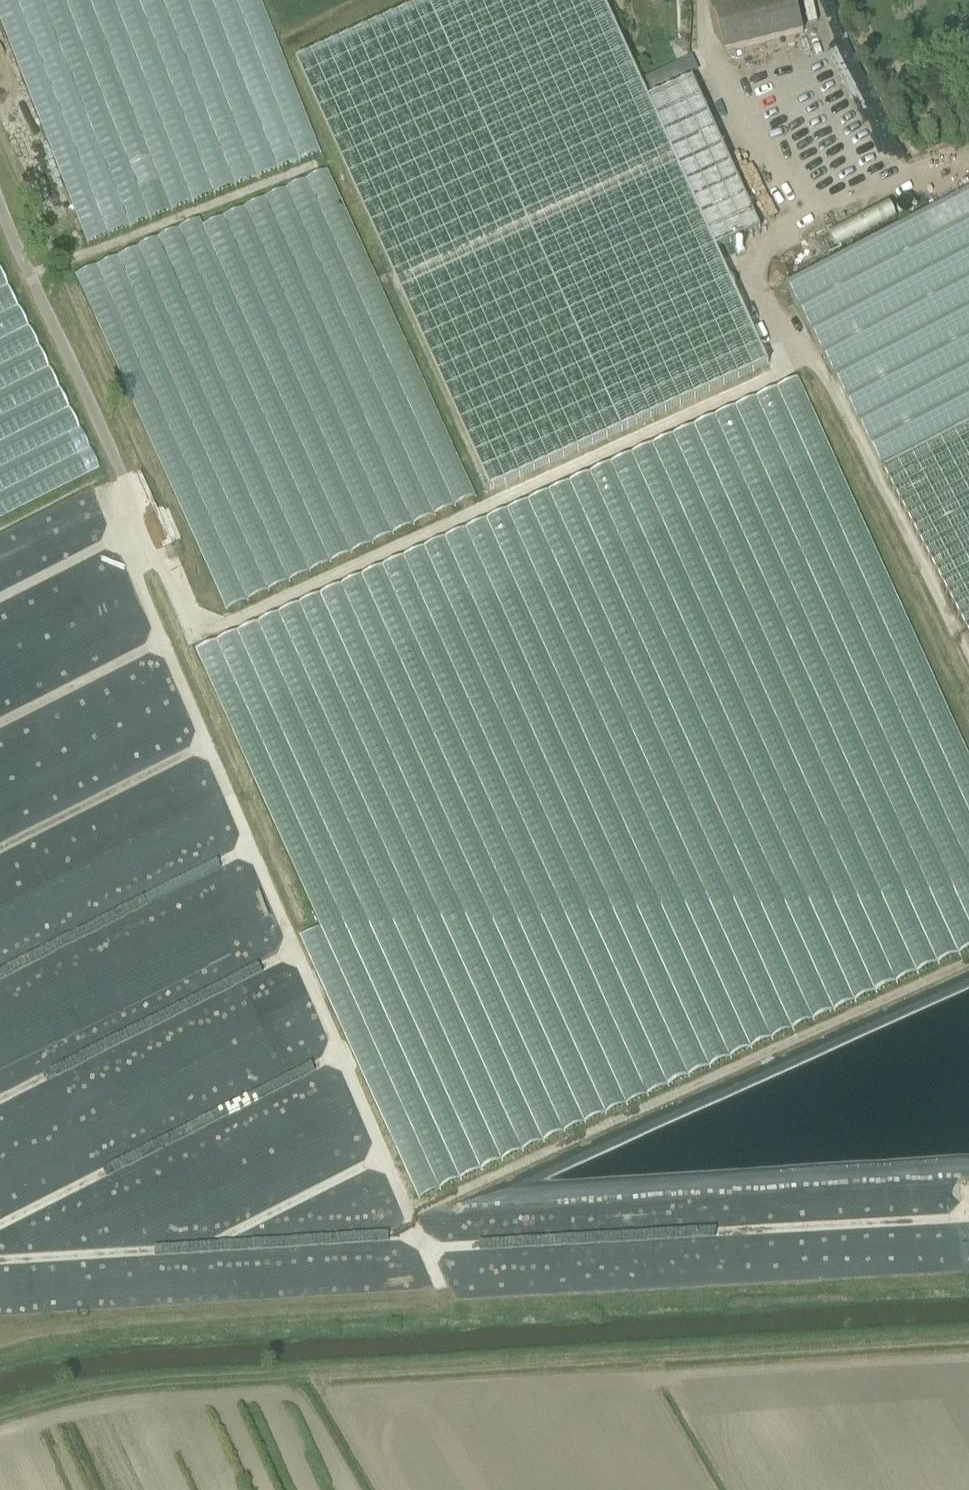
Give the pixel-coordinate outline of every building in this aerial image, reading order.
[(296,62),(490,491),(621,432),(768,366),(716,251),(759,231),(692,81),(647,101),(602,0),(433,0),(427,3),(296,62)] [(794,0),(742,0),(714,7),(725,52),(803,32),(794,0)] [(657,76),(643,83),(650,97),(664,90),(657,76)] [(785,284),(968,636),(968,188),(785,284)] [(4,522),(100,478),(0,258),(0,464),(4,522)] [(46,573),(116,541),(109,526),(129,517),(117,490),(2,542),(8,555),(17,551),(22,562),(28,559),(33,570),(43,566),(46,573)] [(293,512),(305,546),(341,534),(340,532),(408,510),(401,491),(382,497),(383,500),(356,509),(360,518),(350,521),(344,503),(333,506),(334,509),(325,512),(322,503),(293,512)] [(208,523),(200,526),(218,567),(226,563),(220,550),(233,544),(245,570),(260,564),(244,529),(225,538),(221,530),(213,534),(208,523)] [(99,627),(45,641),(56,684),(110,670),(99,627)] [(60,706),(78,748),(128,726),(109,684),(60,706)] [(108,857),(225,808),(204,758),(148,781),(152,790),(133,798),(131,792),(100,805),(109,826),(97,831),(108,857)]
